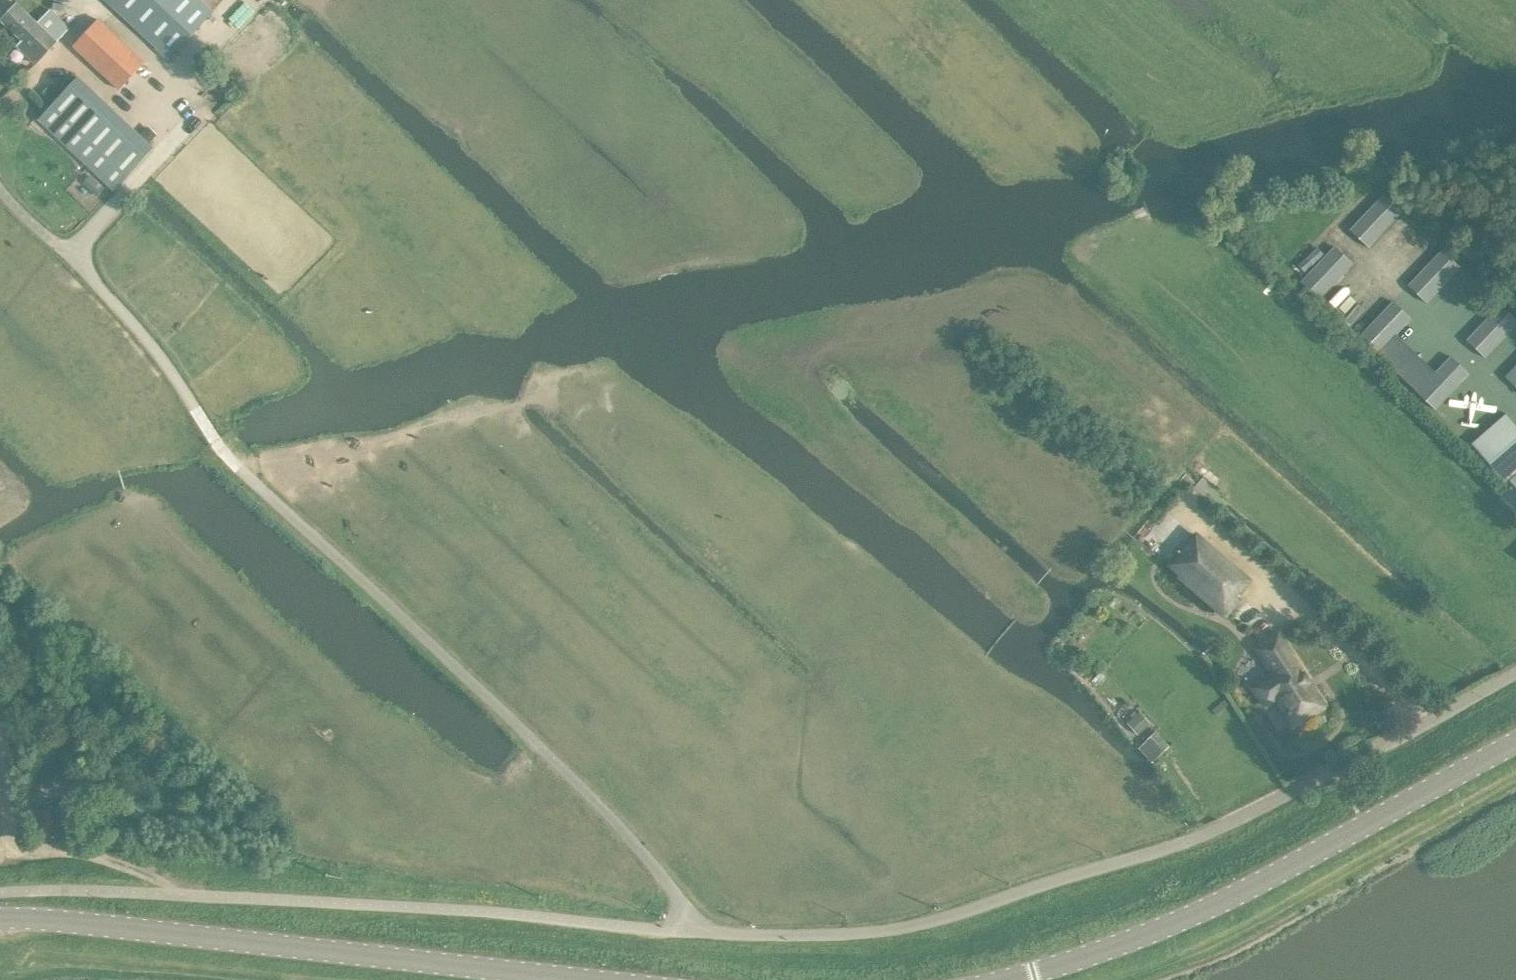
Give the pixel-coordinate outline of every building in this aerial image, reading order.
[(213,12),(200,0),(106,0),(169,59),(213,12)] [(36,64),(69,28),(50,10),(37,23),(17,3),(1,20),(22,40),(16,45),(36,64)] [(98,19),(73,46),(120,90),(145,63),(98,19)] [(114,190),(153,149),(77,77),(39,119),(114,190)] [(1402,211),(1384,195),(1350,231),(1368,247),(1402,211)] [(1301,282),(1319,299),(1353,263),(1335,246),(1301,282)] [(1460,266),(1443,250),(1409,286),(1426,302),(1460,266)] [(1377,354),(1411,318),(1394,301),(1360,337),(1377,354)] [(1501,304),(1466,341),(1484,357),(1515,323),(1515,319),(1501,304)] [(1435,409),(1469,373),(1451,356),(1417,392),(1435,409)] [(1515,387),(1515,364),(1505,376),(1515,387)] [(1472,443),(1506,482),(1515,473),(1515,424),(1506,413),(1472,443)] [(1240,599),(1237,597),(1250,581),(1196,535),(1170,566),(1181,575),(1179,577),(1225,616),(1240,599)] [(1309,682),(1292,656),(1293,655),(1278,633),(1261,645),(1262,646),(1258,649),(1274,674),(1254,688),(1266,706),(1277,699),(1288,716),(1290,715),(1295,722),(1321,704),(1307,684),(1309,682)] [(1151,723),(1140,710),(1127,722),(1138,735),(1151,723)] [(1147,740),(1139,748),(1152,762),(1169,746),(1156,732),(1153,729),(1144,737),(1147,740)] [(82,805),(72,806),(75,825),(85,823),(82,805)]
